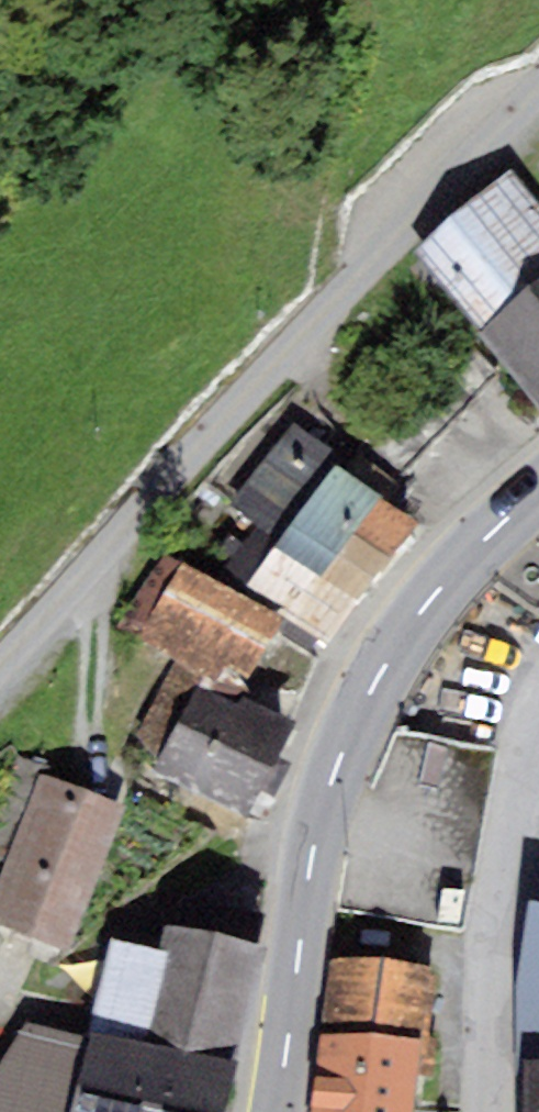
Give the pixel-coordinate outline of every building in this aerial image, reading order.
[(477,333),(538,411),(538,213),(508,173),(418,249),(484,326),(477,333)] [(231,512),(254,528),(358,601),(414,520),(334,464),(341,455),(294,422),(231,512)] [(358,601),(254,528),(224,575),(329,643),(358,601)] [(281,615),(167,556),(120,626),(179,656),(205,669),(242,688),(281,615)] [(294,725),(243,700),(249,693),(242,688),(205,669),(179,656),(134,738),(160,763),(153,776),(248,821),(263,792),(275,798),(292,764),(279,757),(294,725)] [(125,806),(38,773),(0,873),(0,926),(69,952),(125,806)] [(528,902),(514,983),(517,1060),(524,1061),(538,1061),(538,904),(528,902)] [(263,947),(164,924),(158,949),(169,952),(148,1043),(163,1047),(235,1064),(263,947)] [(89,1029),(148,1043),(169,952),(158,949),(111,938),(89,1029)] [(329,956),(317,1032),(418,1040),(416,1075),(428,1075),(437,970),(329,956)] [(88,1038),(27,1023),(0,1066),(0,1111),(69,1111),(88,1038)] [(88,1038),(69,1111),(148,1111),(163,1047),(148,1043),(89,1029),(88,1038)] [(418,1040),(317,1032),(311,1111),(413,1111),(416,1075),(418,1040)] [(163,1047),(148,1111),(224,1111),(235,1064),(163,1047)] [(524,1061),(523,1111),(538,1111),(538,1061),(524,1061)]
